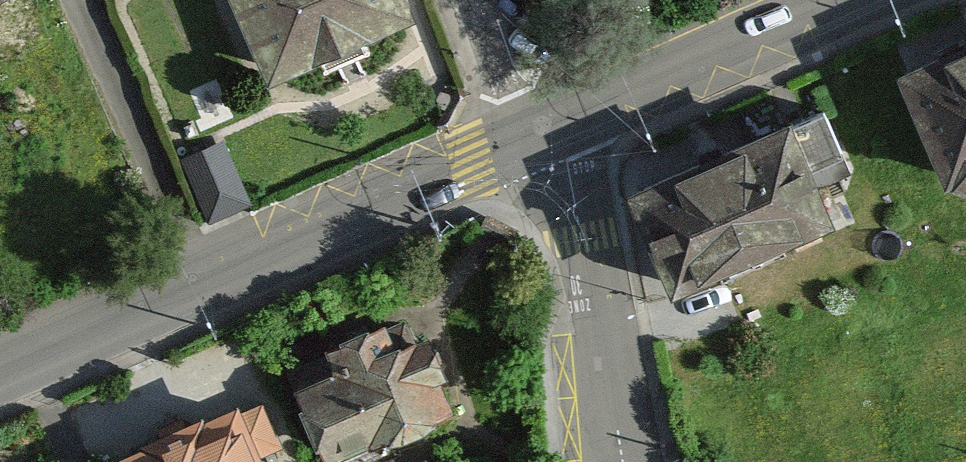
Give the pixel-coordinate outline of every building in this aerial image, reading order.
[(406,13),(400,0),(232,0),(266,75),(406,13)] [(936,164),(965,151),(965,22),(890,54),(936,164)] [(622,180),(665,273),(826,198),(783,105),(622,180)] [(189,149),(212,212),(255,197),(233,134),(189,149)] [(454,414),(437,376),(447,372),(425,323),(392,337),(382,313),(321,339),(334,368),(290,387),(322,461),(341,461),(454,414)] [(259,454),(282,444),(261,396),(118,461),(119,461),(263,461),(259,454)]
